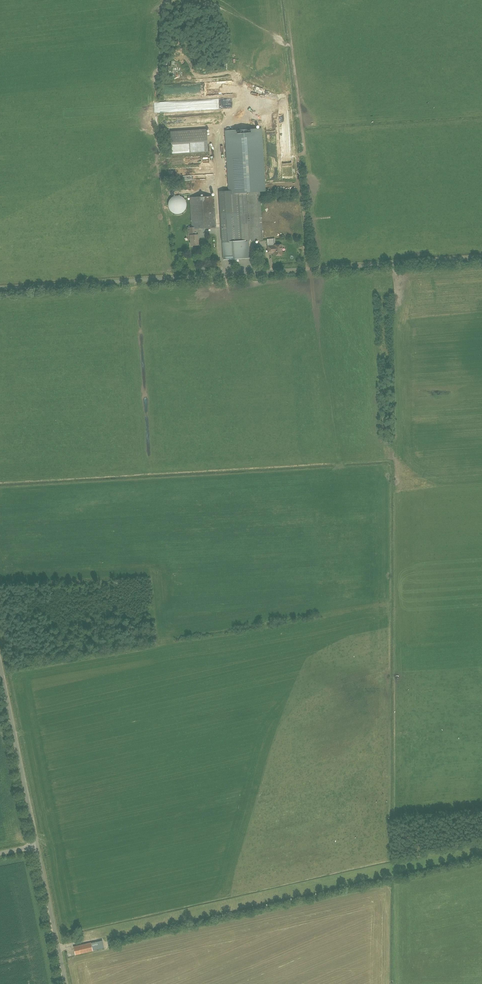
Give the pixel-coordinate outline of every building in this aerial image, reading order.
[(249,258),(248,241),(262,240),(259,191),(265,191),(261,128),(226,130),(230,191),(219,191),(223,259),(249,258)] [(206,129),(170,131),(171,154),(208,152),(206,129)] [(168,204),(168,206),(168,207),(169,209),(170,211),(171,212),(173,213),(175,214),(176,214),(178,215),(180,214),(182,214),(183,213),(185,211),(186,209),(186,208),(187,207),(187,204),(187,203),(186,202),(185,200),(184,198),(183,198),(182,197),(180,196),(178,196),(177,196),(175,196),(173,197),(171,198),(170,200),(169,202),(168,204)] [(190,197),(192,227),(188,228),(188,235),(190,235),(191,245),(192,245),(192,246),(194,246),(195,245),(198,245),(198,234),(197,234),(197,229),(216,227),(214,196),(190,197)] [(282,255),(281,244),(274,245),(274,246),(268,246),(268,252),(274,252),(275,255),(282,255)] [(74,948),(75,954),(93,950),(91,942),(78,945),(79,946),(74,948)]
